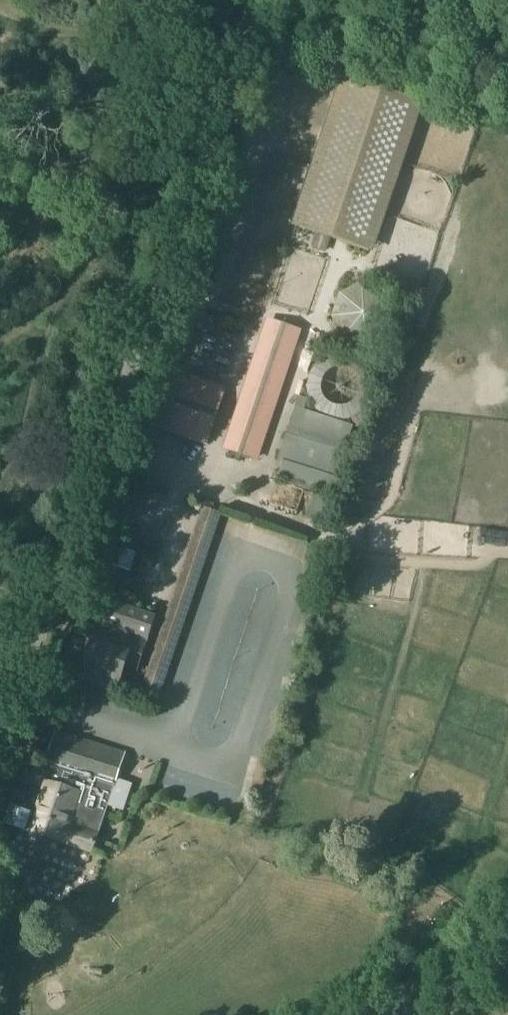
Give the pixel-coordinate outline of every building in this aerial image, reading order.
[(421,107),(349,82),(299,231),(371,255),(421,107)] [(223,448),(260,460),(303,331),(267,319),(223,448)] [(208,446),(225,396),(167,376),(149,426),(208,446)] [(374,408),(353,419),(357,428),(379,417),(374,408)] [(285,459),(278,481),(334,499),(341,478),(337,476),(353,427),(297,409),(281,458),(285,459)] [(148,430),(143,445),(158,450),(163,435),(148,430)] [(156,495),(125,485),(113,519),(127,524),(134,503),(151,509),(156,495)] [(123,552),(124,551),(105,544),(88,597),(81,618),(99,624),(80,682),(155,707),(220,518),(207,514),(147,688),(121,679),(125,669),(137,673),(158,617),(135,609),(139,596),(122,590),(117,603),(107,600),(118,568),(133,573),(139,557),(123,552)] [(109,536),(120,540),(125,526),(115,522),(109,536)] [(94,853),(126,752),(57,730),(46,763),(51,764),(50,769),(28,762),(22,781),(42,788),(41,791),(32,788),(30,793),(17,789),(11,807),(12,808),(69,826),(63,842),(63,843),(94,853)] [(7,823),(28,830),(28,831),(63,842),(69,826),(12,808),(7,823)]
